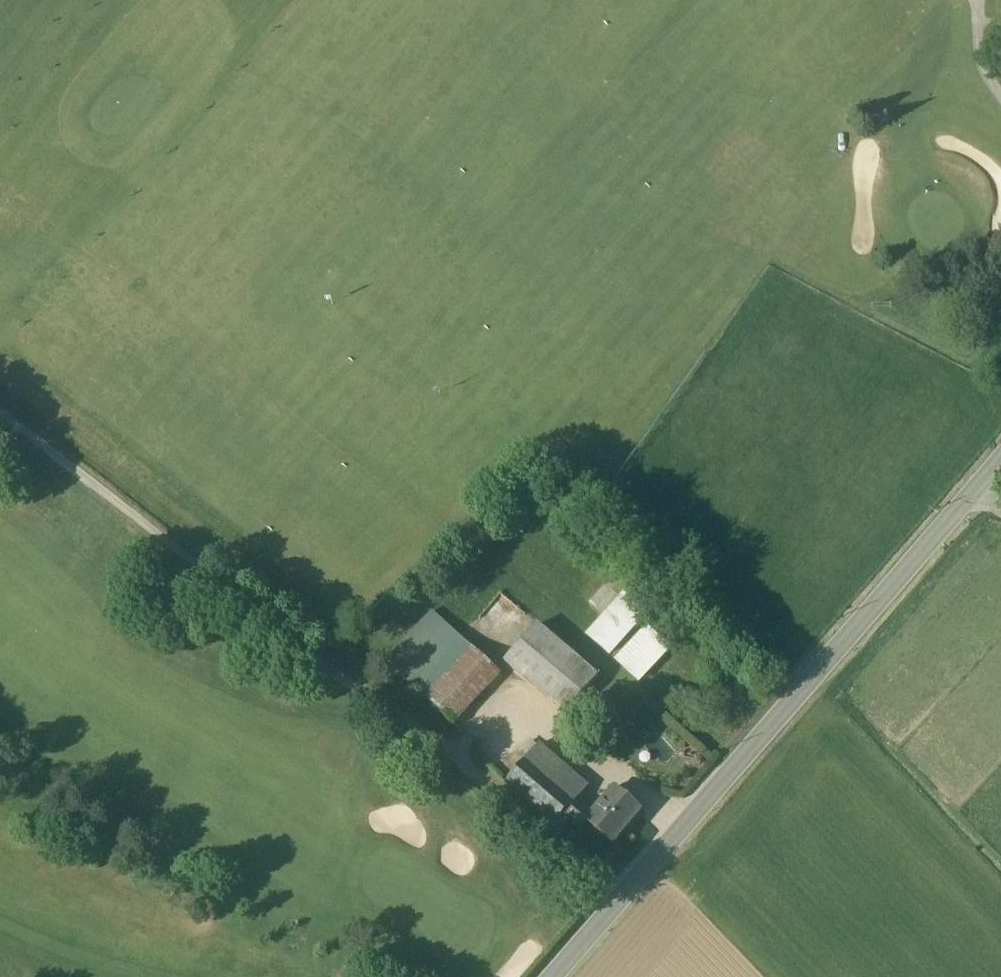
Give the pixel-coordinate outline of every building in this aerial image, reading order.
[(645,614),(624,594),(624,595),(610,581),(589,604),(604,617),(587,636),(608,655),(645,614)] [(432,613),(386,663),(453,724),(499,675),(432,613)] [(598,678),(537,625),(505,663),(565,715),(598,678)] [(669,649),(647,629),(617,660),(639,681),(669,649)] [(557,763),(538,746),(526,761),(544,777),(557,763)] [(544,777),(526,761),(506,784),(560,830),(569,820),(581,830),(586,824),(585,823),(590,817),(563,793),(544,777)] [(576,779),(557,763),(544,777),(563,793),(576,779)] [(641,812),(615,789),(590,817),(585,823),(586,824),(612,846),(641,812)]
